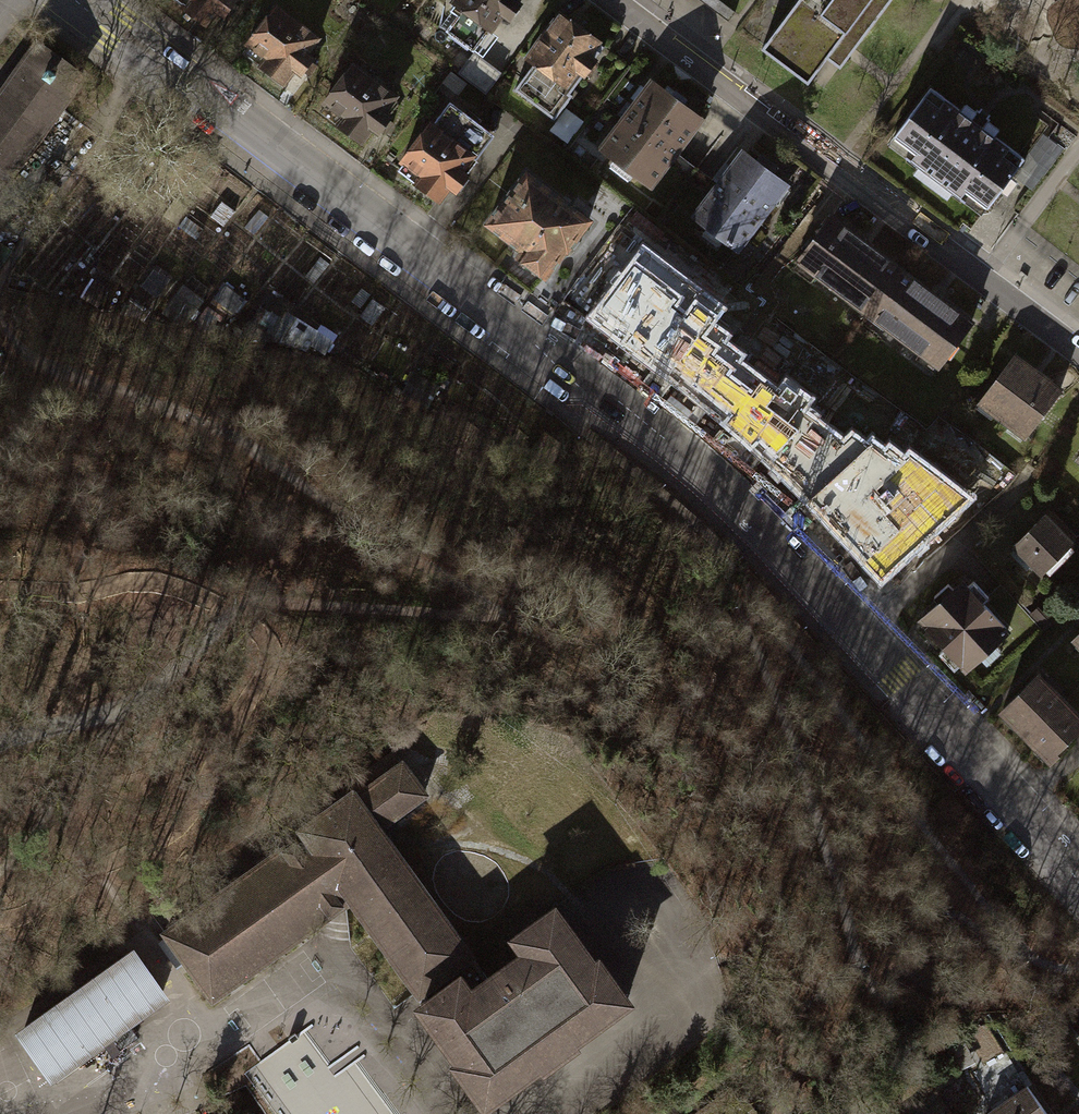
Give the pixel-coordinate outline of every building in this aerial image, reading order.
[(201,24),(212,9),(218,14),(228,0),(170,0),(201,24)] [(438,31),(469,54),(499,14),(506,18),(515,6),(509,1),(510,0),(446,0),(456,7),(438,31)] [(757,44),(754,49),(803,87),(823,60),(835,69),(850,49),(887,0),(791,0),(757,44)] [(1048,18),(1054,41),(1058,45),(1063,47),(1078,46),(1078,0),(1064,0),(1054,4),(1048,10),(1048,18)] [(244,46),(238,53),(279,84),(290,69),(295,73),(297,71),(304,77),(313,65),(307,60),(309,58),(304,53),(316,38),(271,4),(241,44),(244,46)] [(530,62),(509,91),(548,119),(600,47),(555,14),(523,57),(530,62)] [(0,88),(0,167),(8,173),(78,76),(32,43),(0,88)] [(494,76),(468,57),(455,75),(481,94),(494,76)] [(320,105),(315,112),(355,143),(367,128),(372,132),(373,130),(381,136),(390,124),(384,120),(386,117),(380,113),(392,97),(347,63),(317,103),(320,105)] [(645,82),(596,147),(648,186),(697,120),(645,82)] [(931,90),(894,138),(912,152),(906,160),(930,179),(925,185),(947,201),(952,195),(964,204),(970,196),(987,209),(1000,192),(1007,197),(1017,184),(1010,179),(1024,160),(994,138),(999,131),(988,123),(982,132),(976,127),(970,123),(976,114),(965,106),(960,112),(931,90)] [(445,100),(392,169),(434,201),(445,187),(451,192),(464,175),(458,171),(468,157),(473,161),(492,136),(445,100)] [(738,150),(687,217),(732,251),(783,183),(738,150)] [(520,170),(481,223),(518,251),(511,260),(540,281),(586,219),(520,170)] [(825,214),(791,259),(864,314),(897,269),(825,214)] [(810,511),(881,581),(968,500),(911,455),(905,460),(889,448),(885,454),(871,442),(866,447),(852,437),(844,445),(802,411),(809,400),(786,384),(779,394),(737,362),(742,356),(725,343),(728,337),(712,325),(722,309),(643,249),(590,317),(717,422),(750,452),(810,511)] [(897,269),(864,314),(936,367),(969,322),(897,269)] [(1011,354),(974,403),(1022,439),(1058,390),(1011,354)] [(1073,543),(1042,512),(1008,546),(1039,577),(1073,543)] [(979,603),(986,597),(969,578),(963,584),(958,578),(949,586),(944,580),(927,596),(932,602),(914,619),(939,646),(933,651),(949,669),(955,663),(960,668),(1004,629),(979,603)] [(997,716),(1048,767),(1078,736),(1078,715),(1063,699),(1038,674),(997,716)] [(1063,699),(1078,715),(1078,683),(1063,699)] [(356,796),(378,828),(425,794),(403,763),(356,796)] [(212,997),(352,897),(402,861),(378,828),(356,796),(353,793),(303,828),(306,833),(166,933),(212,997)] [(488,979),(402,861),(352,897),(419,990),(421,989),(428,998),(420,1004),(460,1059),(456,1062),(485,1103),(539,1063),(542,1067),(550,1060),(552,1062),(569,1050),(567,1048),(576,1042),(574,1038),(628,999),(599,960),(595,963),(555,907),(515,936),(525,951),(488,979)] [(136,953),(21,1036),(48,1075),(164,992),(136,953)] [(240,1065),(275,1113),(387,1113),(315,1012),(240,1065)] [(978,1113),(1046,1113),(1023,1082),(978,1113)]
